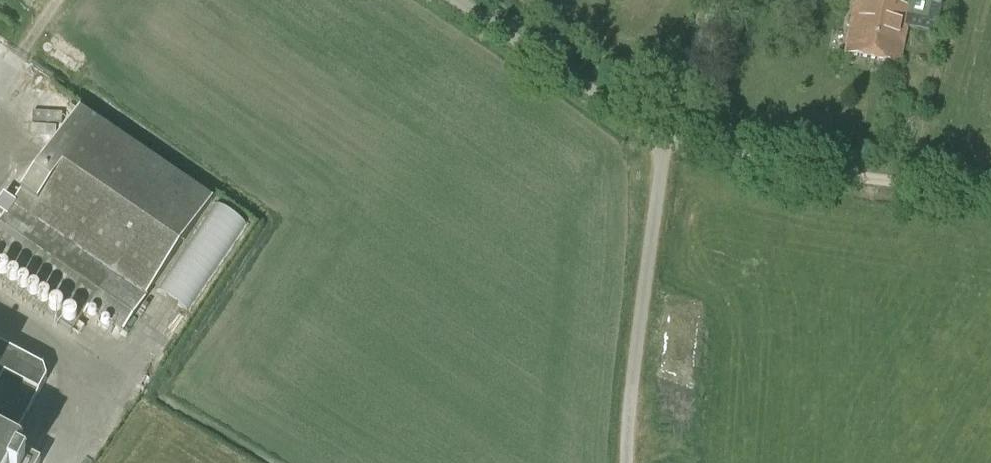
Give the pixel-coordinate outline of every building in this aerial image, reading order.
[(845,54),(899,64),(906,28),(934,33),(941,0),(855,0),(845,54)] [(209,200),(75,109),(0,220),(0,260),(82,316),(111,274),(144,296),(209,200)] [(159,291),(190,311),(247,222),(215,202),(159,291)] [(15,462),(20,454),(7,447),(44,383),(34,376),(44,358),(0,335),(0,462),(17,462),(15,462)]
